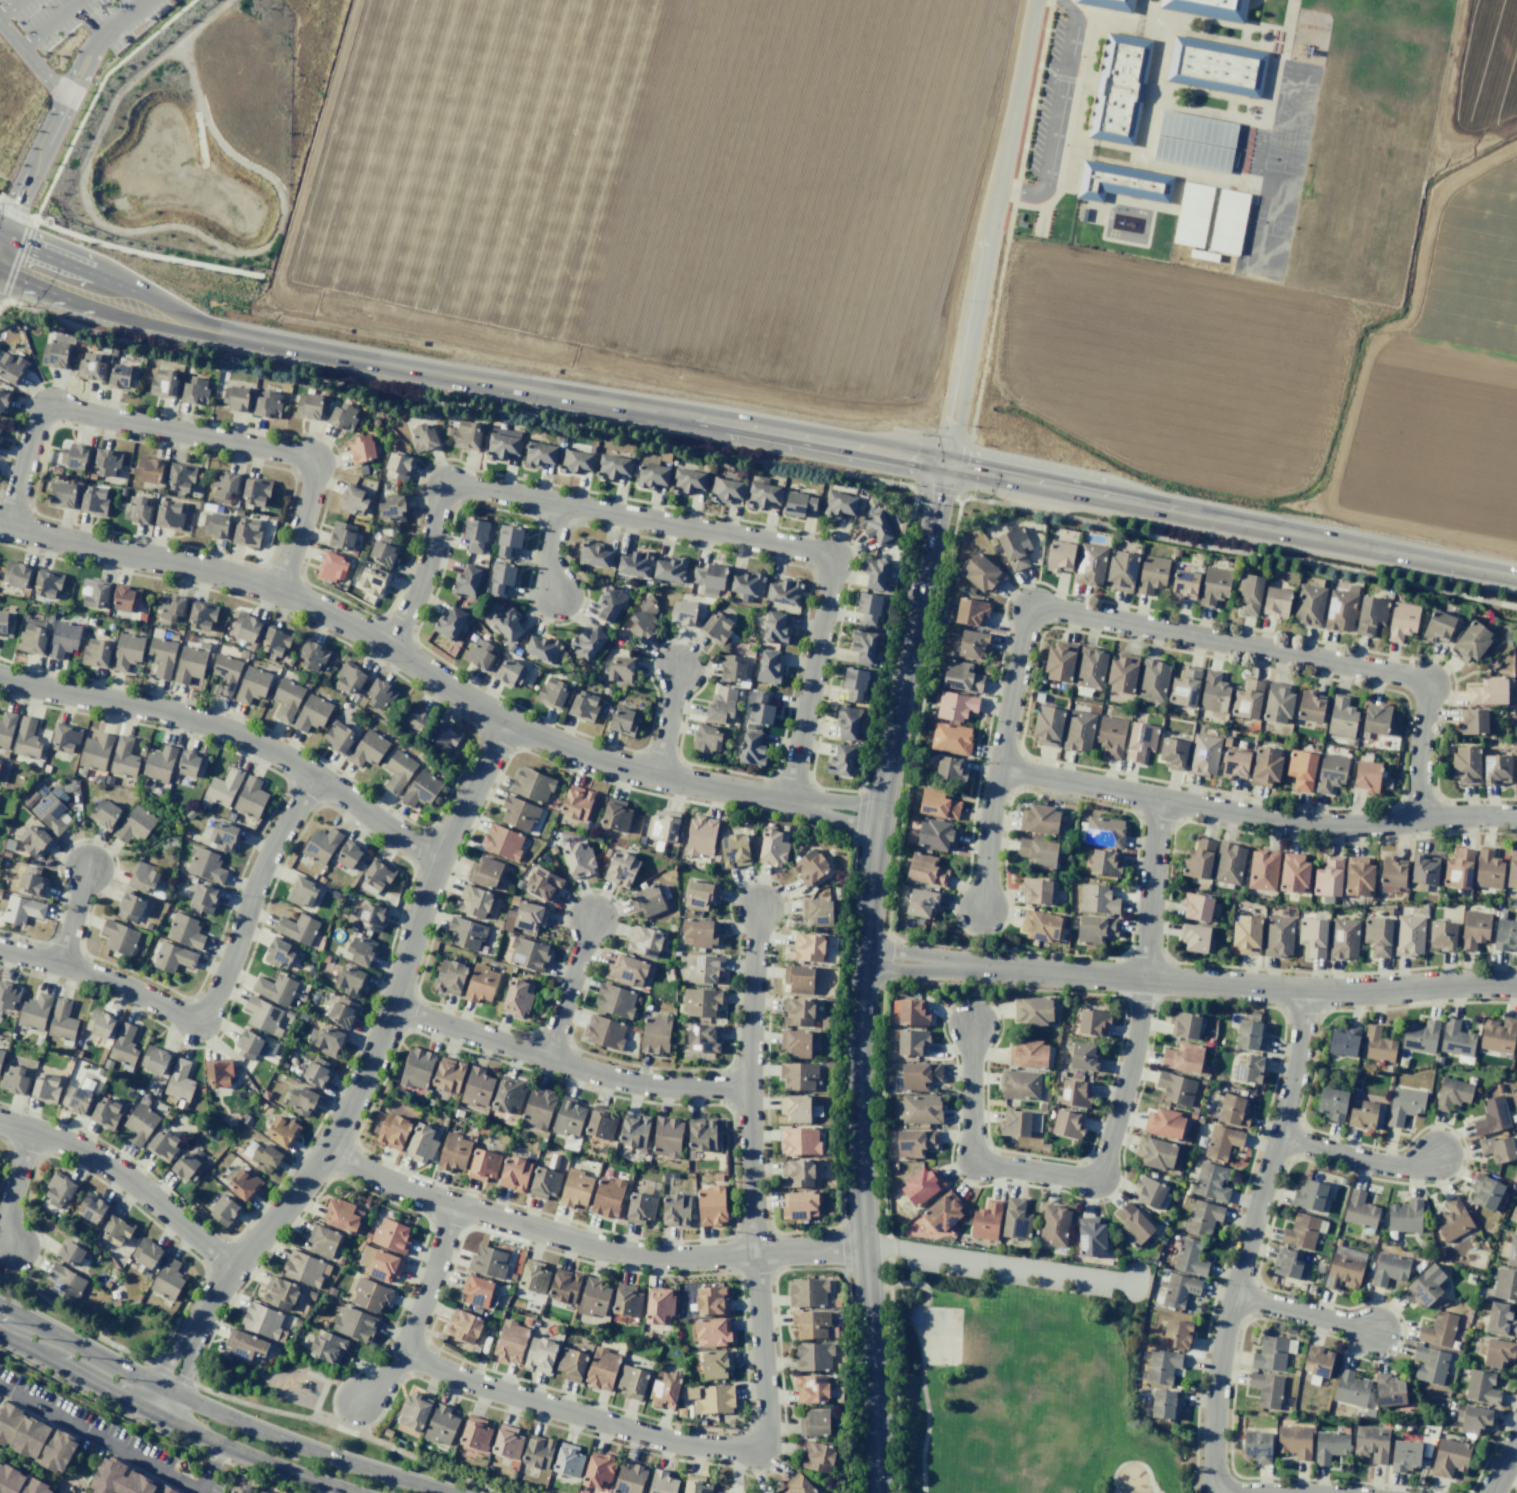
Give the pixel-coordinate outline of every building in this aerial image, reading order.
[(1074,3),(1133,14),(1135,0),(1075,0),(1074,3)] [(1158,8),(1245,24),(1249,0),(1159,0),(1158,8)] [(1133,146),(1153,41),(1106,32),(1086,137),(1133,146)] [(1172,34),(1165,80),(1261,99),(1270,53),(1172,34)] [(1162,109),(1158,133),(1235,148),(1239,125),(1162,109)] [(1153,159),(1158,133),(1235,148),(1230,174),(1153,159)] [(1081,159),(1074,197),(1102,203),(1105,193),(1169,204),(1175,177),(1081,159)] [(1184,182),(1214,188),(1211,203),(1181,197),(1184,182)] [(1220,189),(1250,195),(1248,210),(1217,204),(1220,189)] [(1181,197),(1211,203),(1208,218),(1178,213),(1181,197)] [(1217,204),(1248,210),(1245,225),(1214,219),(1217,204)] [(1178,213),(1208,218),(1206,234),(1175,228),(1178,213)] [(1214,219),(1245,225),(1242,241),(1212,235),(1214,219)] [(1173,243),(1203,249),(1206,234),(1175,228),(1173,243)] [(1212,235),(1208,249),(1239,256),(1242,241),(1212,235)] [(18,321),(20,328),(15,330),(12,323),(18,321)] [(51,341),(67,345),(66,349),(69,350),(65,369),(39,364),(44,342),(50,344),(51,341)] [(101,351),(109,353),(110,346),(102,345),(101,351)] [(15,386),(0,377),(0,373),(0,359),(4,352),(11,356),(13,353),(29,363),(15,386)] [(99,362),(106,363),(103,381),(85,378),(86,377),(76,375),(79,359),(82,360),(84,352),(91,354),(91,352),(101,354),(99,362)] [(114,363),(130,366),(130,369),(137,370),(133,392),(107,387),(109,375),(110,375),(112,367),(113,368),(114,363)] [(157,368),(176,372),(175,377),(179,378),(175,399),(148,394),(152,376),(155,377),(157,368)] [(201,379),(207,380),(206,387),(209,388),(206,405),(179,400),(182,382),(189,384),(190,376),(201,377),(201,379)] [(232,385),(251,389),(246,414),(220,408),(225,386),(231,387),(232,385)] [(281,403),(279,418),(268,416),(268,418),(251,414),(255,392),(263,394),(264,389),(273,391),(273,393),(279,394),(278,402),(281,403)] [(5,413),(0,411),(0,391),(1,390),(10,393),(5,413)] [(324,402),(320,421),(294,417),(298,393),(305,394),(305,393),(322,396),(321,401),(324,402)] [(356,418),(350,432),(341,428),(340,429),(324,422),(332,404),(339,407),(342,401),(352,405),(351,407),(357,410),(354,417),(356,418)] [(482,432),(478,451),(452,446),(455,428),(459,428),(460,420),(479,424),(478,432),(482,432)] [(433,427),(440,445),(426,451),(425,449),(414,453),(409,438),(412,436),(410,429),(416,427),(416,426),(425,422),(428,429),(433,427)] [(453,428),(451,436),(444,434),(446,426),(453,428)] [(522,439),(519,456),(507,454),(506,460),(495,458),(495,460),(485,458),(490,432),(522,439)] [(560,433),(566,434),(564,444),(558,442),(560,433)] [(371,457),(371,461),(352,464),(348,444),(354,443),(353,437),(369,434),(370,441),(373,441),(375,457),(371,457)] [(558,447),(554,465),(542,463),(541,466),(535,464),(535,467),(523,464),(528,441),(558,447)] [(70,442),(90,446),(86,465),(85,465),(84,470),(65,467),(66,464),(60,463),(63,447),(69,449),(70,442)] [(94,447),(112,450),(111,452),(122,453),(119,470),(115,469),(114,477),(107,475),(107,477),(97,475),(98,467),(91,466),(94,447)] [(562,448),(570,449),(570,450),(593,455),(590,472),(580,471),(580,472),(573,471),(573,475),(558,472),(562,448)] [(390,452),(395,454),(396,453),(414,459),(405,483),(384,476),(386,469),(385,469),(390,452)] [(660,461),(661,452),(671,454),(670,462),(660,461)] [(633,460),(630,477),(617,474),(616,481),(606,478),(605,481),(595,479),(600,453),(633,460)] [(671,468),(667,486),(654,484),(653,489),(636,486),(642,453),(659,456),(657,466),(671,468)] [(135,477),(139,456),(165,461),(161,480),(159,480),(158,484),(141,481),(141,479),(135,477)] [(184,464),(197,466),(193,486),(189,485),(188,492),(168,489),(170,481),(167,481),(170,464),(184,466),(184,464)] [(52,465),(61,467),(60,473),(51,471),(52,465)] [(366,465),(367,474),(360,475),(359,466),(366,465)] [(675,467),(707,474),(704,491),(693,489),(692,495),(681,493),(681,495),(670,493),(675,467)] [(213,471),(224,473),(224,471),(241,474),(237,494),(230,492),(229,500),(219,498),(219,496),(212,495),(214,487),(210,486),(213,471)] [(783,488),(780,505),(767,503),(766,509),(759,507),(759,509),(745,507),(750,481),(755,482),(757,476),(768,478),(767,485),(783,488)] [(744,483),(740,501),(730,499),(729,504),(708,500),(712,477),(744,483)] [(259,478),(272,481),(268,500),(264,499),(263,507),(243,502),(245,495),(242,495),(245,479),(259,481),(259,478)] [(59,481),(76,484),(75,490),(77,490),(74,509),(47,504),(51,482),(58,483),(59,481)] [(348,482),(365,490),(362,496),(370,500),(365,510),(364,509),(361,515),(353,511),(352,514),(338,508),(342,499),(341,498),(348,482)] [(106,489),(105,497),(108,498),(105,516),(78,511),(82,492),(85,493),(87,485),(106,489)] [(120,487),(127,488),(125,496),(119,494),(120,487)] [(829,490),(859,498),(854,516),(841,512),(840,516),(833,514),(832,516),(822,513),(829,490)] [(819,493),(816,514),(804,512),(803,518),(784,514),(788,491),(811,495),(812,491),(819,493)] [(405,502),(405,511),(404,512),(405,522),(388,523),(388,519),(380,520),(380,513),(379,513),(378,503),(386,503),(386,495),(399,494),(399,496),(403,495),(404,502),(405,502)] [(137,495),(147,497),(145,505),(153,507),(149,526),(131,522),(132,520),(122,518),(125,502),(128,503),(130,495),(136,497),(137,495)] [(162,499),(181,503),(180,511),(184,512),(180,531),(153,525),(157,506),(161,507),(162,499)] [(195,500),(203,502),(202,509),(193,508),(195,500)] [(882,509),(895,541),(878,548),(873,536),(868,538),(864,528),(861,529),(857,520),(882,509)] [(212,512),(228,516),(228,520),(231,520),(226,541),(200,536),(205,514),(211,515),(212,512)] [(239,517),(259,521),(257,529),(261,529),(257,548),(231,543),(234,524),(238,524),(239,517)] [(466,518),(489,522),(485,542),(483,541),(480,554),(465,551),(468,539),(462,537),(466,518)] [(334,520),(355,526),(353,533),(356,534),(351,550),(346,549),(345,551),(327,546),(334,520)] [(496,544),(500,524),(524,529),(520,549),(513,547),(511,561),(496,558),(498,544),(496,544)] [(1030,549),(1021,526),(996,536),(1011,573),(1029,565),(1023,552),(1030,549)] [(380,535),(398,542),(393,553),(396,554),(390,568),(371,561),(372,558),(369,556),(375,540),(377,541),(380,535)] [(582,540),(603,544),(602,549),(613,551),(610,568),(585,564),(585,565),(577,563),(582,540)] [(1071,573),(1075,544),(1050,541),(1047,570),(1071,573)] [(1073,581),(1101,587),(1108,548),(1080,543),(1073,581)] [(324,549),(343,555),(342,560),(349,562),(343,581),(335,578),(334,582),(316,576),(324,549)] [(642,551),(652,553),(647,579),(614,572),(618,555),(629,557),(630,551),(641,553),(642,551)] [(1132,593),(1138,554),(1112,551),(1107,581),(1112,582),(1111,590),(1132,593)] [(960,571),(990,596),(1006,577),(976,552),(960,571)] [(678,557),(687,559),(682,583),(653,577),(656,560),(668,562),(670,554),(678,556),(678,557)] [(1170,559),(1143,555),(1136,594),(1151,596),(1153,588),(1165,590),(1170,559)] [(864,556),(888,560),(883,591),(864,588),(866,574),(860,572),(861,566),(863,566),(864,556)] [(2,584),(26,589),(31,565),(6,561),(2,584)] [(493,562),(516,566),(513,587),(507,586),(504,597),(489,594),(491,582),(489,581),(493,562)] [(707,563),(726,567),(722,590),(702,586),(703,584),(690,582),(693,566),(706,569),(707,563)] [(465,564),(481,569),(474,592),(475,592),(473,600),(450,592),(456,573),(461,575),(465,564)] [(373,567),(388,573),(382,588),(384,589),(380,599),(362,591),(364,588),(356,585),(364,566),(371,570),(373,567)] [(1217,599),(1227,601),(1231,571),(1205,567),(1199,606),(1215,609),(1217,599)] [(62,575),(38,570),(33,595),(57,600),(62,575)] [(1196,602),(1199,572),(1174,570),(1171,599),(1196,602)] [(746,571),(764,574),(759,597),(728,592),(732,572),(745,575),(746,571)] [(1262,576),(1240,575),(1238,615),(1260,616),(1262,576)] [(802,581),(797,606),(764,600),(768,582),(780,584),(781,577),(802,581)] [(82,606),(105,609),(108,583),(82,580),(80,595),(83,595),(82,606)] [(1320,627),(1327,588),(1298,583),(1292,622),(1320,627)] [(137,613),(141,589),(116,585),(112,609),(137,613)] [(606,585),(626,596),(622,604),(621,603),(610,624),(595,616),(600,606),(596,604),(606,585)] [(1323,628),(1351,633),(1359,587),(1348,585),(1347,592),(1330,589),(1323,628)] [(1285,621),(1291,591),(1267,586),(1262,612),(1273,615),(1272,618),(1285,621)] [(859,592),(882,596),(879,616),(876,615),(874,628),(859,625),(861,612),(855,611),(859,592)] [(176,615),(184,616),(187,598),(161,593),(157,618),(175,621),(176,615)] [(650,593),(657,602),(654,604),(659,610),(653,615),(659,623),(650,629),(652,632),(639,642),(628,628),(634,624),(629,618),(641,609),(638,605),(647,598),(646,596),(650,593)] [(1385,626),(1388,599),(1360,596),(1356,635),(1373,637),(1375,625),(1385,626)] [(704,597),(715,598),(708,609),(704,609),(705,602),(703,602),(704,597)] [(990,604),(959,597),(954,621),(981,627),(983,616),(987,616),(990,604)] [(680,599),(700,604),(694,629),(673,624),(675,617),(670,616),(673,600),(679,602),(680,599)] [(211,631),(217,607),(192,601),(187,625),(211,631)] [(1386,641),(1401,644),(1403,633),(1414,635),(1420,607),(1393,601),(1386,641)] [(509,604),(515,612),(517,610),(521,616),(514,621),(523,632),(509,642),(490,619),(509,604)] [(452,606),(467,614),(453,641),(432,630),(437,621),(435,620),(439,614),(446,617),(452,606)] [(1456,618),(1433,608),(1422,635),(1445,645),(1456,618)] [(716,610),(732,622),(727,629),(730,631),(719,646),(698,630),(710,614),(712,616),(716,610)] [(767,610),(785,614),(782,627),(790,628),(786,645),(761,640),(767,610)] [(12,637),(14,614),(0,612),(0,636),(12,637)] [(230,635),(254,643),(261,621),(237,613),(230,635)] [(1469,666),(1493,635),(1472,619),(1449,649),(1469,666)] [(43,655),(49,625),(26,620),(24,632),(20,631),(16,649),(43,655)] [(62,660),(64,650),(76,652),(81,626),(55,620),(47,657),(62,660)] [(596,623),(609,636),(587,661),(567,643),(574,636),(577,637),(583,630),(587,633),(596,623)] [(292,635),(269,625),(259,648),(281,658),(292,635)] [(852,629),(876,634),(873,649),(870,666),(853,663),(856,651),(850,650),(851,644),(849,643),(852,629)] [(990,634),(961,630),(958,657),(986,661),(990,634)] [(144,636),(117,633),(112,671),(127,672),(128,662),(141,664),(144,636)] [(530,635),(540,639),(542,634),(562,642),(553,665),(545,662),(546,659),(524,651),(530,635)] [(177,642),(151,636),(146,658),(157,660),(153,678),(169,681),(177,642)] [(106,668),(110,641),(85,638),(82,664),(106,668)] [(485,641),(493,646),(489,652),(495,656),(486,673),(470,664),(471,662),(463,657),(471,643),(473,645),(477,638),(484,642),(485,641)] [(299,657),(303,658),(300,666),(320,674),(330,650),(306,640),(299,657)] [(182,645),(173,681),(187,685),(189,678),(194,679),(193,687),(199,688),(210,644),(200,641),(198,649),(182,645)] [(1049,647),(1043,678),(1069,683),(1077,645),(1056,641),(1055,648),(1049,647)] [(511,642),(515,646),(510,652),(506,648),(511,642)] [(1102,689),(1106,650),(1079,647),(1075,687),(1102,689)] [(762,648),(779,652),(777,663),(782,664),(778,685),(754,681),(756,672),(757,672),(762,648)] [(873,649),(882,651),(879,668),(870,666),(873,649)] [(220,677),(215,694),(230,699),(243,661),(217,653),(210,674),(220,677)] [(744,656),(743,663),(745,664),(743,678),(749,679),(748,688),(738,686),(738,683),(719,680),(722,654),(744,656)] [(1134,694),(1138,656),(1118,654),(1117,660),(1110,659),(1107,691),(1134,694)] [(507,657),(522,666),(521,668),(526,671),(518,684),(513,682),(510,687),(492,676),(502,659),(505,661),(507,657)] [(616,657),(635,658),(633,686),(614,685),(615,680),(607,679),(608,660),(615,661),(616,657)] [(972,663),(946,659),(942,688),(981,693),(984,674),(971,673),(972,663)] [(1136,697),(1163,702),(1170,664),(1143,659),(1136,697)] [(332,683),(355,696),(368,674),(344,661),(332,683)] [(234,701),(248,706),(251,695),(264,699),(272,673),(245,665),(234,701)] [(1172,677),(1168,703),(1196,707),(1202,668),(1183,665),(1181,678),(1172,677)] [(845,667),(868,671),(862,703),(845,700),(847,688),(841,687),(845,667)] [(1221,671),(1206,669),(1199,709),(1226,713),(1230,684),(1220,683),(1221,671)] [(549,676),(566,684),(564,688),(568,690),(559,711),(534,700),(542,683),(545,685),(549,676)] [(1467,705),(1507,704),(1506,676),(1480,676),(1481,686),(1467,686),(1467,705)] [(281,701),(274,719),(290,724),(303,687),(279,678),(272,698),(281,701)] [(1265,682),(1246,678),(1243,691),(1236,690),(1230,714),(1256,721),(1265,682)] [(398,689),(374,679),(367,695),(370,696),(367,704),(383,711),(386,704),(391,706),(398,689)] [(1294,694),(1288,693),(1289,685),(1269,681),(1262,720),(1288,725),(1294,694)] [(717,685),(737,689),(731,718),(725,716),(723,724),(704,720),(710,692),(715,693),(717,685)] [(1315,696),(1315,691),(1301,689),(1297,720),(1322,723),(1325,697),(1315,696)] [(580,690),(598,697),(595,705),(598,706),(591,723),(566,713),(573,695),(577,697),(580,690)] [(757,690),(771,692),(768,705),(774,706),(770,725),(747,721),(750,706),(746,705),(749,691),(756,692),(757,690)] [(979,697),(939,692),(936,718),(965,722),(966,711),(977,713),(979,697)] [(306,733),(309,724),(321,730),(333,704),(308,693),(292,727),(306,733)] [(1358,709),(1347,707),(1349,696),(1333,694),(1327,733),(1354,738),(1358,709)] [(1377,708),(1366,705),(1361,731),(1386,736),(1392,705),(1378,702),(1377,708)] [(429,713),(414,704),(402,726),(418,734),(429,713)] [(838,705),(862,709),(860,718),(858,718),(855,734),(860,735),(858,742),(837,738),(839,727),(837,726),(838,721),(835,720),(838,705)] [(617,706),(634,711),(633,714),(639,716),(633,737),(607,728),(613,709),(616,710),(617,706)] [(1062,709),(1036,707),(1034,736),(1038,736),(1037,746),(1060,747),(1062,709)] [(1487,734),(1486,709),(1459,710),(1460,720),(1456,720),(1456,735),(1487,734)] [(1096,713),(1067,710),(1063,749),(1091,752),(1096,713)] [(8,751),(16,714),(2,711),(0,721),(0,749),(8,751)] [(42,741),(32,738),(36,719),(21,716),(12,753),(38,760),(42,741)] [(1119,760),(1127,721),(1101,716),(1095,744),(1106,747),(1104,757),(1119,760)] [(342,756),(357,735),(336,720),(321,741),(342,756)] [(461,733),(439,722),(427,744),(449,756),(461,733)] [(1153,752),(1158,727),(1132,722),(1124,760),(1143,764),(1145,751),(1153,752)] [(696,723),(717,727),(716,731),(722,732),(718,751),(710,750),(710,753),(691,750),(696,723)] [(930,750),(969,755),(972,728),(934,723),(930,750)] [(75,755),(81,730),(56,724),(50,749),(75,755)] [(359,768),(364,759),(375,766),(390,742),(366,728),(347,760),(359,768)] [(744,730),(761,733),(759,745),(767,746),(763,767),(738,762),(744,730)] [(113,736),(99,732),(96,741),(85,738),(78,765),(104,772),(113,736)] [(109,772),(135,779),(140,757),(130,754),(134,738),(119,734),(109,772)] [(1188,774),(1217,777),(1221,737),(1192,734),(1188,774)] [(1184,771),(1187,741),(1161,739),(1159,760),(1166,761),(1165,770),(1184,771)] [(837,744),(854,747),(849,777),(824,772),(827,755),(834,757),(837,744)] [(141,778),(169,784),(176,747),(162,745),(160,754),(147,751),(141,778)] [(1270,788),(1271,781),(1277,782),(1283,751),(1256,746),(1249,784),(1270,788)] [(1479,747),(1452,747),(1453,778),(1458,778),(1458,785),(1480,785),(1479,747)] [(396,797),(418,764),(396,748),(383,767),(393,774),(383,787),(396,797)] [(1247,780),(1250,751),(1225,748),(1222,777),(1247,780)] [(1294,777),(1292,791),(1311,794),(1318,754),(1290,750),(1285,775),(1294,777)] [(177,773),(200,778),(205,756),(183,751),(177,773)] [(1330,794),(1331,785),(1345,786),(1348,756),(1320,754),(1316,793),(1330,794)] [(962,784),(967,761),(939,755),(934,779),(962,784)] [(1510,756),(1483,755),(1483,784),(1510,784),(1510,756)] [(1353,787),(1364,789),(1363,794),(1377,795),(1381,764),(1357,760),(1353,787)] [(551,792),(556,780),(533,771),(533,770),(522,765),(520,770),(517,769),(509,791),(543,804),(549,791),(551,792)] [(228,808),(245,773),(230,766),(223,781),(212,776),(203,796),(228,808)] [(401,801),(413,807),(416,800),(429,807),(442,781),(418,769),(401,801)] [(233,810),(258,820),(268,794),(258,790),(262,781),(247,775),(233,810)] [(23,804),(56,836),(72,820),(63,812),(67,808),(54,796),(42,784),(23,804)] [(587,789),(595,792),(584,822),(576,819),(576,820),(563,815),(563,813),(559,812),(570,784),(583,789),(582,793),(585,794),(587,789)] [(918,812),(957,820),(960,802),(942,798),(944,789),(923,785),(918,812)] [(505,794),(541,808),(535,822),(531,821),(527,832),(500,821),(505,809),(500,807),(505,794)] [(624,808),(632,810),(625,833),(599,825),(608,796),(626,802),(624,808)] [(89,818),(111,830),(122,809),(100,797),(89,818)] [(143,841),(157,817),(133,804),(114,836),(126,843),(131,834),(143,841)] [(1029,805),(1028,810),(1020,809),(1018,831),(1057,835),(1060,808),(1029,805)] [(661,809),(679,813),(674,843),(662,840),(660,851),(653,850),(655,839),(647,838),(652,814),(660,816),(661,809)] [(696,815),(705,817),(705,818),(717,820),(710,856),(696,854),(696,856),(683,854),(688,831),(687,831),(689,817),(695,819),(696,815)] [(951,824),(921,818),(916,844),(954,852),(958,831),(950,830),(951,824)] [(207,844),(233,853),(240,829),(215,821),(207,844)] [(489,821),(524,836),(518,849),(521,850),(516,862),(483,848),(485,844),(481,842),(489,821)] [(16,839),(34,858),(52,842),(34,823),(16,839)] [(330,827),(343,835),(322,867),(300,852),(315,828),(325,834),(330,827)] [(787,833),(776,832),(777,830),(764,828),(757,862),(771,864),(771,866),(779,867),(780,861),(784,862),(788,842),(785,842),(787,833)] [(741,832),(727,835),(727,836),(719,837),(724,868),(732,866),(732,862),(734,861),(735,866),(750,863),(746,833),(741,834),(741,832)] [(639,835),(645,837),(642,845),(637,843),(639,835)] [(346,838),(364,850),(360,855),(365,858),(357,872),(351,868),(350,870),(336,860),(340,854),(337,852),(346,838)] [(1016,856),(1029,858),(1028,867),(1054,871),(1058,843),(1018,838),(1016,856)] [(1209,879),(1215,841),(1197,838),(1195,850),(1185,849),(1181,875),(1209,879)] [(587,848),(584,840),(574,843),(574,842),(561,846),(572,879),(584,875),(584,876),(594,873),(592,868),(596,866),(589,847),(587,848)] [(1213,881),(1241,885),(1246,846),(1218,842),(1213,881)] [(796,843),(801,847),(795,854),(790,849),(796,843)] [(554,846),(557,851),(551,855),(548,849),(554,846)] [(1493,858),(1494,848),(1479,846),(1474,886),(1500,889),(1504,859),(1493,858)] [(221,854),(194,847),(187,874),(223,883),(227,870),(217,867),(221,854)] [(816,850),(825,861),(824,862),(829,868),(805,888),(800,881),(803,878),(802,876),(798,879),(788,867),(812,847),(815,851),(816,850)] [(1475,850),(1455,847),(1453,861),(1445,860),(1442,886),(1469,889),(1475,850)] [(1508,848),(1508,887),(1516,887),(1516,848),(1508,848)] [(1118,877),(1121,852),(1091,849),(1089,874),(1118,877)] [(1247,888),(1275,891),(1279,852),(1251,849),(1247,888)] [(621,851),(634,857),(633,858),(640,861),(627,889),(619,885),(621,881),(618,880),(617,883),(603,877),(615,850),(620,852),(621,851)] [(906,879),(945,887),(948,869),(935,866),(937,857),(912,851),(906,879)] [(1308,862),(1304,862),(1304,854),(1282,853),(1280,891),(1306,893),(1308,862)] [(1410,882),(1436,885),(1440,857),(1414,854),(1410,882)] [(1396,860),(1397,856),(1381,855),(1381,886),(1405,887),(1406,860),(1396,860)] [(374,856),(397,871),(386,887),(383,884),(375,897),(359,887),(365,877),(362,874),(374,856)] [(503,864),(494,890),(465,879),(472,861),(478,863),(481,856),(503,864)] [(1342,857),(1324,856),(1323,869),(1314,869),(1313,895),(1340,896),(1342,857)] [(1373,865),(1367,865),(1367,857),(1346,857),(1345,895),(1372,896),(1373,865)] [(161,870),(135,862),(127,887),(153,895),(161,870)] [(44,869),(22,866),(18,893),(40,896),(44,869)] [(537,866),(564,880),(560,888),(555,885),(554,888),(558,890),(551,904),(524,889),(526,885),(525,884),(532,871),(533,872),(537,866)] [(297,874),(317,883),(315,887),(319,889),(310,907),(303,903),(301,907),(284,899),(297,874)] [(319,876),(325,879),(322,884),(317,880),(319,876)] [(1023,904),(1050,905),(1051,879),(1020,878),(1020,891),(1023,891),(1023,904)] [(518,879),(523,882),(520,889),(514,886),(518,879)] [(689,880),(718,886),(714,904),(708,903),(706,911),(683,906),(689,880)] [(189,907),(211,914),(219,890),(196,883),(189,907)] [(464,883),(492,894),(490,898),(492,899),(487,912),(485,912),(482,919),(454,908),(457,900),(462,902),(463,899),(458,897),(464,883)] [(655,884),(665,909),(643,918),(640,910),(635,912),(628,895),(655,884)] [(1079,912),(1119,913),(1119,898),(1109,898),(1109,885),(1080,884),(1079,912)] [(332,889),(340,894),(337,899),(329,895),(332,889)] [(929,917),(930,911),(938,911),(940,892),(910,889),(907,915),(929,917)] [(1217,917),(1220,905),(1212,903),(1214,898),(1183,891),(1181,905),(1184,906),(1182,917),(1209,923),(1210,916),(1217,917)] [(115,916),(138,923),(145,899),(123,892),(115,916)] [(23,926),(26,915),(42,919),(46,904),(9,894),(2,920),(23,926)] [(511,895),(519,898),(517,905),(509,903),(511,895)] [(831,899),(831,926),(808,927),(807,919),(802,919),(801,900),(831,899)] [(512,926),(520,900),(548,909),(543,927),(537,925),(535,933),(512,926)] [(387,908),(379,933),(358,926),(360,920),(358,919),(364,902),(375,905),(375,904),(387,908)] [(516,912),(510,931),(501,928),(507,909),(516,912)] [(1020,930),(1027,931),(1026,937),(1057,943),(1062,916),(1024,909),(1020,930)] [(1475,951),(1476,941),(1488,942),(1491,913),(1463,911),(1461,950),(1475,951)] [(196,933),(200,921),(175,912),(165,937),(200,951),(206,936),(196,933)] [(279,916),(272,929),(308,946),(319,922),(299,912),(294,923),(279,916)] [(451,915),(488,927),(483,942),(480,941),(476,951),(448,942),(452,930),(447,929),(451,915)] [(1423,956),(1424,916),(1396,915),(1395,955),(1423,956)] [(1118,917),(1078,916),(1077,942),(1103,943),(1103,936),(1117,937),(1118,917)] [(1260,916),(1233,916),(1231,954),(1259,955),(1260,916)] [(1264,956),(1292,957),(1293,917),(1265,916),(1264,956)] [(1371,957),(1390,958),(1391,918),(1364,917),(1363,943),(1371,943),(1371,957)] [(716,934),(717,921),(682,919),(681,932),(682,932),(682,943),(690,943),(690,947),(709,948),(710,944),(716,944),(717,934),(716,934)] [(1325,959),(1326,919),(1299,919),(1298,944),(1306,945),(1306,958),(1325,959)] [(1357,959),(1359,920),(1331,919),(1329,958),(1357,959)] [(103,949),(132,956),(139,930),(103,920),(100,934),(107,935),(103,949)] [(1495,920),(1494,949),(1516,950),(1516,920),(1495,920)] [(1429,950),(1455,950),(1456,922),(1430,921),(1429,950)] [(633,924),(662,932),(660,937),(663,937),(659,951),(657,950),(655,958),(625,949),(627,941),(632,942),(633,940),(629,939),(633,924)] [(1207,953),(1210,927),(1180,924),(1178,941),(1185,942),(1184,951),(1207,953)] [(824,939),(824,954),(822,953),(822,961),(791,959),(791,951),(796,951),(796,948),(792,948),(793,932),(823,934),(823,939),(824,939)] [(513,935),(548,946),(546,951),(549,952),(547,961),(545,961),(542,973),(507,962),(511,948),(509,948),(513,935)] [(274,936),(290,943),(287,950),(294,954),(290,963),(289,962),(286,968),(278,964),(277,967),(262,960),(274,936)] [(362,936),(376,943),(372,951),(374,952),(367,969),(349,960),(352,954),(345,951),(349,941),(351,942),(354,936),(360,940),(362,936)] [(152,966),(173,974),(177,964),(193,969),(198,954),(161,941),(152,966)] [(322,953),(332,957),(329,964),(319,959),(322,953)] [(616,953),(649,963),(645,977),(644,976),(641,987),(631,984),(631,986),(612,980),(613,976),(608,975),(610,966),(612,966),(616,953)] [(685,954),(723,957),(722,971),(717,970),(716,984),(687,981),(688,969),(684,969),(685,954)] [(450,960),(464,964),(463,966),(468,968),(459,996),(444,991),(445,987),(442,986),(440,991),(433,988),(442,959),(449,961),(450,960)] [(488,969),(499,973),(490,1002),(477,997),(476,1002),(463,998),(475,962),(489,966),(488,969)] [(310,964),(315,967),(311,975),(306,972),(310,964)] [(813,967),(811,995),(788,993),(788,984),(783,984),(784,965),(813,967)] [(350,966),(367,974),(356,998),(341,991),(342,988),(333,983),(342,966),(349,969),(350,966)] [(276,973),(297,983),(286,1006),(251,990),(257,976),(272,983),(276,973)] [(511,976),(523,980),(523,982),(533,985),(530,994),(533,995),(527,1014),(523,1013),(521,1018),(512,1015),(513,1014),(500,1010),(511,976)] [(11,1010),(0,1007),(0,980),(12,983),(11,985),(21,988),(17,1003),(13,1002),(11,1010)] [(600,982),(636,993),(632,1007),(634,1008),(630,1019),(610,1013),(609,1014),(595,1009),(596,1004),(594,1003),(600,982)] [(683,988),(721,991),(720,1004),(715,1004),(714,1017),(685,1015),(686,1003),(682,1003),(683,988)] [(52,995),(42,1032),(16,1024),(23,1001),(27,1002),(28,998),(35,1000),(38,991),(52,995)] [(249,994),(283,1011),(271,1035),(245,1022),(250,1012),(242,1008),(249,994)] [(338,996),(359,1005),(348,1029),(328,1020),(329,1017),(326,1016),(334,1001),(336,1002),(338,996)] [(57,997),(71,1001),(67,1017),(78,1020),(70,1047),(61,1044),(62,1039),(46,1035),(57,997)] [(813,1003),(813,1017),(811,1017),(811,1025),(780,1024),(780,1015),(785,1015),(785,1013),(781,1012),(782,997),(812,998),(812,1003),(813,1003)] [(1052,997),(1013,998),(1014,1025),(1052,1023),(1052,997)] [(928,1024),(929,1011),(925,1011),(926,1001),(892,1000),(891,1023),(928,1024)] [(678,1003),(685,1004),(684,1013),(677,1012),(678,1003)] [(93,1008),(118,1018),(110,1036),(107,1035),(106,1039),(90,1032),(91,1031),(84,1028),(93,1008)] [(1077,1034),(1104,1037),(1105,1026),(1109,1026),(1111,1012),(1080,1009),(1077,1034)] [(286,1010),(294,1013),(292,1018),(284,1015),(286,1010)] [(1196,1041),(1201,1017),(1171,1010),(1168,1024),(1172,1024),(1169,1035),(1196,1041)] [(300,1012),(308,1015),(305,1022),(297,1019),(300,1012)] [(621,1038),(626,1025),(590,1013),(586,1025),(582,1034),(586,1036),(585,1041),(599,1045),(600,1044),(620,1051),(624,1039),(621,1038)] [(658,1014),(672,1016),(667,1052),(661,1051),(661,1054),(639,1051),(645,1014),(658,1016),(658,1014)] [(821,1016),(820,1027),(831,1027),(831,1016),(821,1016)] [(1511,1054),(1516,1020),(1516,1019),(1501,1016),(1500,1022),(1484,1019),(1478,1048),(1511,1054)] [(1473,1056),(1475,1034),(1458,1032),(1459,1019),(1444,1017),(1440,1053),(1473,1056)] [(1434,1053),(1439,1021),(1424,1019),(1424,1025),(1404,1022),(1401,1049),(1434,1053)] [(1236,1048),(1267,1052),(1269,1035),(1263,1034),(1264,1023),(1239,1020),(1236,1048)] [(122,1022),(135,1027),(129,1042),(134,1044),(132,1048),(139,1051),(130,1073),(120,1069),(122,1064),(107,1057),(122,1022)] [(1355,1058),(1360,1029),(1332,1024),(1327,1053),(1355,1058)] [(1360,1057),(1392,1063),(1397,1041),(1379,1037),(1381,1026),(1366,1024),(1360,1057)] [(689,1025),(718,1026),(718,1041),(715,1041),(714,1043),(719,1043),(718,1052),(688,1051),(688,1043),(686,1043),(687,1029),(689,1029),(689,1025)] [(329,1026),(347,1034),(335,1059),(319,1051),(321,1048),(313,1044),(314,1043),(307,1039),(312,1028),(319,1031),(321,1026),(328,1029),(329,1026)] [(242,1027),(260,1036),(259,1038),(263,1041),(261,1045),(267,1048),(263,1057),(257,1054),(256,1056),(254,1055),(251,1061),(237,1054),(239,1048),(233,1046),(242,1027)] [(780,1030),(810,1031),(810,1058),(785,1058),(786,1049),(780,1049),(780,1030)] [(898,1030),(898,1055),(924,1055),(924,1045),(928,1045),(928,1031),(898,1030)] [(34,1043),(36,1036),(42,1038),(40,1045),(34,1043)] [(1008,1045),(1008,1067),(1047,1068),(1048,1041),(1017,1041),(1017,1046),(1008,1045)] [(274,1042),(282,1046),(277,1056),(269,1053),(274,1042)] [(1096,1045),(1073,1042),(1069,1068),(1098,1073),(1101,1053),(1095,1051),(1096,1045)] [(1163,1048),(1160,1068),(1199,1074),(1203,1046),(1178,1042),(1177,1050),(1163,1048)] [(147,1044),(172,1054),(165,1072),(162,1071),(161,1076),(144,1069),(145,1067),(139,1065),(147,1044)] [(414,1047),(436,1054),(424,1090),(411,1085),(410,1087),(398,1083),(404,1064),(403,1064),(408,1048),(414,1050),(414,1047)] [(74,1049),(81,1052),(79,1058),(72,1055),(74,1049)] [(1261,1083),(1265,1057),(1246,1054),(1245,1063),(1236,1062),(1233,1079),(1261,1083)] [(311,1061),(314,1055),(328,1063),(326,1068),(332,1071),(322,1089),(305,1080),(306,1079),(301,1076),(309,1060),(311,1061)] [(448,1091),(434,1087),(435,1085),(431,1083),(441,1055),(455,1060),(453,1064),(456,1065),(458,1060),(466,1063),(456,1093),(449,1090),(448,1091)] [(176,1056),(190,1062),(184,1078),(195,1082),(185,1110),(176,1107),(179,1099),(162,1093),(176,1056)] [(105,1059),(112,1062),(109,1069),(102,1066),(105,1059)] [(231,1059),(232,1077),(228,1077),(229,1086),(209,1087),(209,1082),(205,1082),(204,1060),(231,1059)] [(280,1060),(287,1065),(284,1071),(276,1067),(280,1060)] [(291,1062),(296,1065),(295,1068),(301,1071),(298,1077),(286,1071),(291,1062)] [(817,1078),(817,1063),(779,1062),(779,1077),(784,1077),(784,1090),(814,1090),(814,1078),(817,1078)] [(901,1063),(902,1091),(928,1091),(928,1082),(941,1082),(941,1063),(901,1063)] [(9,1090),(0,1087),(0,1083),(3,1072),(6,1073),(9,1065),(15,1067),(15,1066),(25,1068),(23,1076),(30,1078),(25,1096),(8,1092),(9,1090)] [(483,1074),(495,1078),(486,1107),(474,1103),(473,1106),(459,1101),(471,1065),(484,1069),(483,1074)] [(98,1068),(106,1071),(103,1077),(96,1074),(98,1068)] [(999,1098),(1038,1100),(1039,1072),(1000,1070),(999,1098)] [(1191,1106),(1196,1079),(1157,1072),(1155,1087),(1164,1088),(1162,1101),(1191,1106)] [(48,1074),(59,1077),(56,1085),(60,1086),(56,1102),(52,1101),(51,1103),(29,1097),(34,1079),(38,1080),(40,1073),(48,1075),(48,1074)] [(490,1109),(503,1113),(504,1112),(514,1115),(517,1106),(519,1107),(525,1088),(521,1087),(523,1082),(514,1079),(513,1080),(501,1076),(490,1109)] [(84,1077),(95,1082),(89,1093),(91,1094),(89,1098),(92,1099),(84,1117),(59,1105),(69,1085),(75,1088),(76,1086),(79,1088),(84,1077)] [(1434,1109),(1447,1113),(1450,1103),(1460,1106),(1461,1101),(1469,1104),(1474,1085),(1442,1077),(1434,1109)] [(1089,1083),(1062,1079),(1059,1104),(1089,1108),(1091,1094),(1088,1093),(1089,1083)] [(544,1089),(553,1092),(552,1095),(557,1097),(552,1112),(551,1112),(544,1132),(532,1128),(534,1125),(521,1120),(532,1086),(543,1090),(544,1089)] [(153,1087),(161,1090),(158,1097),(150,1094),(153,1087)] [(302,1087),(317,1096),(306,1118),(292,1110),(293,1107),(286,1103),(289,1098),(288,1097),(292,1088),(300,1092),(302,1087)] [(1348,1091),(1320,1087),(1316,1113),(1329,1115),(1328,1121),(1343,1123),(1348,1091)] [(1386,1126),(1401,1128),(1403,1113),(1422,1115),(1425,1091),(1392,1087),(1386,1126)] [(397,1088),(409,1093),(406,1099),(395,1094),(397,1088)] [(264,1089),(271,1093),(267,1100),(260,1096),(264,1089)] [(1247,1129),(1250,1115),(1245,1113),(1249,1100),(1224,1093),(1216,1121),(1247,1129)] [(564,1132),(577,1136),(586,1109),(579,1107),(580,1106),(574,1104),(575,1100),(562,1095),(550,1131),(563,1135),(564,1132)] [(809,1095),(809,1123),(785,1122),(785,1114),(779,1114),(780,1095),(809,1095)] [(940,1095),(901,1096),(901,1101),(893,1101),(894,1123),(941,1122),(940,1095)] [(1475,1136),(1510,1128),(1503,1095),(1481,1100),(1485,1118),(1472,1121),(1475,1136)] [(103,1097),(120,1105),(117,1112),(121,1114),(112,1131),(88,1119),(97,1102),(100,1103),(103,1097)] [(428,1098),(434,1100),(433,1106),(426,1104),(428,1098)] [(138,1102),(160,1118),(138,1148),(126,1139),(131,1132),(121,1125),(138,1102)] [(593,1105),(609,1110),(608,1116),(617,1118),(610,1141),(584,1133),(593,1105)] [(811,1106),(810,1116),(821,1116),(821,1106),(811,1106)] [(1147,1111),(1142,1132),(1179,1141),(1186,1115),(1156,1107),(1154,1113),(1147,1111)] [(454,1108),(463,1111),(461,1118),(452,1115),(454,1108)] [(1080,1127),(1083,1115),(1057,1108),(1050,1132),(1080,1141),(1084,1128),(1080,1127)] [(998,1136),(1029,1136),(1030,1111),(1003,1111),(1003,1121),(999,1121),(998,1136)] [(395,1115),(408,1121),(407,1122),(411,1124),(399,1151),(385,1145),(387,1141),(384,1140),(382,1145),(374,1141),(387,1113),(394,1116),(395,1115)] [(637,1148),(622,1145),(623,1143),(618,1142),(624,1113),(638,1116),(638,1120),(640,1121),(641,1115),(650,1117),(644,1148),(637,1146),(637,1148)] [(1039,1131),(1039,1114),(1031,1114),(1031,1132),(1039,1131)] [(246,1115),(251,1117),(246,1125),(242,1122),(246,1115)] [(285,1116),(301,1127),(286,1150),(263,1134),(276,1115),(283,1119),(285,1116)] [(234,1116),(236,1124),(228,1127),(226,1119),(234,1116)] [(678,1119),(656,1117),(652,1154),(666,1155),(666,1158),(678,1159),(680,1139),(681,1139),(683,1123),(678,1122),(678,1119)] [(708,1151),(693,1151),(693,1149),(689,1149),(688,1119),(703,1119),(703,1123),(706,1123),(706,1118),(715,1118),(715,1149),(708,1149),(708,1151)] [(417,1121),(430,1127),(429,1128),(439,1133),(436,1141),(438,1142),(430,1160),(427,1159),(424,1164),(415,1160),(416,1159),(404,1153),(417,1121)] [(203,1123),(212,1130),(207,1137),(198,1130),(203,1123)] [(480,1125),(489,1128),(486,1136),(478,1133),(480,1125)] [(1204,1157),(1226,1162),(1229,1145),(1241,1147),(1245,1132),(1211,1125),(1204,1157)] [(820,1142),(820,1154),(798,1154),(798,1155),(783,1156),(783,1150),(779,1150),(779,1141),(780,1140),(780,1128),(817,1127),(817,1142),(820,1142)] [(164,1128),(179,1140),(175,1146),(178,1148),(166,1164),(144,1147),(156,1132),(159,1134),(164,1128)] [(897,1131),(897,1157),(923,1157),(923,1150),(937,1149),(936,1130),(897,1131)] [(459,1138),(472,1142),(463,1169),(457,1167),(457,1169),(451,1167),(450,1171),(436,1167),(447,1131),(460,1135),(459,1138)] [(1142,1157),(1140,1165),(1172,1171),(1177,1144),(1139,1137),(1136,1156),(1142,1157)] [(1511,1137),(1493,1140),(1492,1137),(1477,1140),(1481,1156),(1491,1154),(1493,1164),(1516,1159),(1511,1137)] [(275,1169),(285,1153),(268,1142),(264,1148),(250,1139),(241,1153),(256,1164),(255,1167),(267,1175),(272,1167),(275,1169)] [(195,1147),(203,1153),(198,1159),(190,1152),(195,1147)] [(475,1148),(501,1156),(494,1178),(486,1176),(485,1182),(467,1177),(475,1148)] [(186,1152),(200,1163),(199,1165),(204,1169),(193,1181),(188,1177),(185,1181),(169,1168),(179,1156),(181,1158),(186,1152)] [(536,1166),(547,1169),(551,1153),(559,1156),(555,1171),(562,1173),(555,1196),(547,1194),(545,1200),(527,1194),(536,1166)] [(525,1160),(511,1156),(510,1157),(506,1156),(498,1185),(512,1189),(513,1185),(516,1186),(514,1191),(523,1193),(532,1163),(525,1161),(525,1160)] [(813,1164),(813,1178),(812,1178),(812,1186),(781,1187),(781,1178),(786,1178),(786,1175),(781,1175),(781,1160),(811,1159),(811,1164),(813,1164)] [(1229,1168),(1200,1161),(1192,1194),(1227,1203),(1230,1187),(1225,1186),(1229,1168)] [(930,1164),(899,1187),(915,1208),(945,1184),(930,1164)] [(226,1184),(245,1202),(262,1184),(243,1166),(226,1184)] [(581,1174),(593,1178),(585,1205),(579,1203),(578,1204),(573,1203),(572,1207),(558,1203),(569,1167),(582,1171),(581,1174)] [(54,1169),(79,1184),(68,1202),(64,1200),(59,1209),(47,1203),(49,1199),(44,1195),(49,1188),(44,1186),(54,1169)] [(1466,1199),(1493,1211),(1505,1186),(1479,1173),(1466,1199)] [(1157,1210),(1167,1187),(1141,1175),(1130,1197),(1157,1210)] [(610,1219),(589,1213),(599,1177),(612,1181),(613,1179),(625,1182),(619,1202),(621,1202),(616,1218),(611,1216),(610,1219)] [(1321,1213),(1329,1186),(1301,1177),(1293,1205),(1321,1213)] [(698,1226),(724,1225),(724,1186),(697,1187),(698,1226)] [(631,1192),(642,1194),(643,1188),(651,1189),(650,1196),(657,1197),(652,1221),(644,1219),(643,1224),(625,1221),(631,1192)] [(1373,1230),(1380,1207),(1362,1203),(1365,1192),(1351,1188),(1342,1220),(1373,1230)] [(87,1191),(110,1204),(100,1221),(98,1220),(96,1224),(81,1215),(82,1213),(76,1210),(87,1191)] [(816,1204),(816,1216),(808,1216),(808,1219),(788,1220),(787,1216),(782,1216),(782,1206),(783,1206),(783,1193),(817,1191),(817,1204),(816,1204)] [(966,1214),(950,1191),(921,1212),(937,1234),(966,1214)] [(242,1207),(225,1228),(208,1213),(212,1209),(211,1207),(223,1193),(231,1200),(232,1199),(242,1207)] [(683,1194),(668,1193),(668,1195),(664,1195),(662,1225),(677,1225),(678,1221),(680,1221),(680,1226),(689,1227),(690,1195),(683,1195),(683,1194)] [(1443,1201),(1447,1209),(1432,1216),(1443,1242),(1473,1229),(1457,1195),(1443,1201)] [(1001,1236),(1028,1240),(1032,1214),(1024,1213),(1026,1199),(1007,1197),(1001,1236)] [(353,1209),(363,1213),(361,1218),(359,1217),(357,1222),(366,1226),(361,1238),(321,1221),(326,1209),(325,1208),(329,1199),(334,1201),(336,1198),(354,1206),(353,1209)] [(1420,1232),(1422,1198),(1406,1198),(1406,1205),(1388,1204),(1387,1231),(1420,1232)] [(970,1238),(997,1240),(1001,1201),(986,1199),(985,1210),(972,1209),(970,1238)] [(1225,1208),(1192,1199),(1184,1230),(1209,1237),(1214,1221),(1220,1223),(1225,1208)] [(1155,1230),(1128,1201),(1114,1214),(1123,1223),(1117,1229),(1135,1248),(1155,1230)] [(1066,1247),(1070,1208),(1042,1205),(1039,1245),(1066,1247)] [(111,1212),(134,1225),(125,1241),(122,1239),(118,1246),(101,1236),(104,1232),(101,1230),(107,1221),(106,1220),(111,1212)] [(1283,1228),(1280,1242),(1312,1251),(1320,1218),(1295,1212),(1290,1230),(1283,1228)] [(382,1217),(409,1228),(406,1234),(407,1235),(405,1240),(410,1242),(404,1255),(369,1241),(374,1227),(378,1228),(382,1217)] [(1098,1217),(1077,1218),(1078,1256),(1106,1255),(1105,1224),(1098,1224),(1098,1217)] [(312,1223),(340,1234),(330,1259),(308,1250),(311,1243),(305,1241),(312,1223)] [(365,1232),(371,1234),(367,1242),(362,1240),(365,1232)] [(67,1233),(85,1244),(82,1249),(86,1251),(77,1266),(73,1264),(72,1266),(54,1256),(67,1233)] [(1508,1234),(1508,1266),(1516,1266),(1516,1234),(1508,1234)] [(142,1236),(165,1250),(155,1267),(152,1265),(150,1270),(147,1268),(143,1274),(136,1270),(140,1263),(136,1261),(136,1259),(130,1256),(142,1236)] [(1173,1269),(1206,1276),(1209,1262),(1198,1260),(1202,1241),(1179,1236),(1173,1269)] [(361,1241),(366,1243),(365,1245),(362,1252),(355,1249),(361,1241)] [(365,1245),(404,1261),(397,1278),(391,1276),(388,1283),(366,1274),(369,1267),(358,1262),(362,1252),(365,1245)] [(479,1245),(507,1253),(503,1264),(507,1265),(503,1280),(466,1269),(470,1255),(475,1257),(476,1251),(478,1252),(479,1245)] [(1296,1251),(1279,1247),(1275,1264),(1274,1263),(1272,1274),(1305,1281),(1309,1264),(1294,1261),(1296,1251)] [(291,1249),(331,1265),(327,1276),(321,1273),(320,1276),(321,1277),(317,1288),(297,1280),(297,1281),(283,1276),(285,1271),(282,1269),(285,1260),(286,1260),(291,1249)] [(1323,1287),(1339,1291),(1340,1286),(1357,1290),(1364,1261),(1332,1252),(1323,1287)] [(1385,1288),(1387,1278),(1405,1282),(1410,1259),(1377,1252),(1371,1285),(1385,1288)] [(180,1278),(184,1280),(172,1302),(148,1288),(167,1255),(180,1263),(175,1271),(182,1275),(180,1278)] [(338,1255),(344,1258),(341,1265),(334,1263),(338,1255)] [(542,1269),(550,1271),(543,1294),(518,1287),(526,1258),(544,1264),(542,1269)] [(54,1262),(87,1281),(78,1296),(75,1295),(71,1301),(50,1289),(55,1280),(47,1275),(54,1262)] [(1436,1285),(1446,1277),(1432,1262),(1402,1291),(1421,1311),(1442,1292),(1436,1285)] [(573,1272),(582,1274),(573,1304),(565,1302),(565,1303),(552,1300),(552,1298),(548,1297),(556,1268),(570,1272),(569,1276),(572,1277),(573,1272)] [(1495,1268),(1494,1299),(1516,1300),(1516,1269),(1495,1268)] [(1183,1310),(1186,1293),(1199,1295),(1202,1280),(1167,1273),(1161,1305),(1183,1310)] [(465,1293),(463,1301),(486,1308),(493,1282),(465,1274),(460,1292),(465,1293)] [(270,1275),(299,1286),(297,1290),(298,1291),(293,1305),(291,1304),(289,1310),(260,1299),(263,1292),(267,1294),(269,1290),(265,1288),(270,1275)] [(357,1276),(393,1291),(388,1304),(383,1302),(381,1307),(380,1307),(377,1313),(350,1302),(355,1291),(352,1290),(357,1276)] [(587,1276),(600,1280),(599,1284),(605,1286),(604,1287),(610,1289),(603,1316),(591,1313),(590,1316),(577,1312),(587,1276)] [(791,1279),(803,1279),(803,1280),(828,1280),(828,1291),(825,1292),(825,1307),(788,1307),(788,1284),(791,1284),(791,1279)] [(634,1292),(642,1293),(638,1317),(612,1312),(617,1283),(635,1286),(634,1292)] [(329,1286),(336,1289),(333,1297),(326,1294),(329,1286)] [(696,1288),(726,1286),(727,1295),(722,1295),(722,1298),(726,1298),(727,1313),(697,1315),(697,1310),(695,1310),(695,1296),(696,1296),(696,1288)] [(670,1295),(674,1296),(672,1316),(669,1315),(668,1324),(658,1323),(658,1325),(644,1323),(647,1288),(661,1290),(661,1288),(671,1289),(670,1295)] [(309,1290),(316,1293),(313,1301),(306,1298),(309,1290)] [(277,1328),(286,1331),(281,1343),(255,1332),(255,1333),(241,1328),(243,1322),(241,1321),(249,1301),(283,1315),(277,1328)] [(1516,1338),(1516,1337),(1516,1319),(1510,1317),(1513,1305),(1491,1301),(1485,1332),(1516,1338)] [(344,1305),(377,1319),(373,1330),(374,1331),(370,1341),(366,1339),(365,1343),(351,1338),(351,1337),(331,1329),(336,1317),(339,1318),(344,1305)] [(472,1306),(481,1309),(479,1315),(470,1312),(472,1306)] [(455,1307),(482,1320),(480,1324),(482,1325),(476,1338),(474,1337),(471,1344),(443,1332),(447,1324),(451,1326),(453,1323),(448,1321),(455,1307)] [(790,1311),(829,1311),(829,1326),(826,1326),(826,1338),(797,1338),(797,1332),(796,1332),(796,1326),(790,1326),(790,1311)] [(1432,1328),(1419,1325),(1416,1341),(1450,1348),(1457,1315),(1435,1311),(1432,1328)] [(296,1318),(302,1321),(299,1327),(293,1324),(296,1318)] [(693,1320),(728,1318),(729,1331),(730,1331),(731,1342),(725,1342),(726,1346),(705,1347),(705,1344),(696,1344),(696,1333),(694,1333),(693,1320)] [(515,1325),(528,1329),(517,1365),(505,1361),(505,1362),(496,1359),(497,1356),(491,1354),(496,1339),(497,1339),(504,1319),(516,1322),(515,1325)] [(1189,1350),(1194,1323),(1166,1319),(1163,1337),(1172,1338),(1171,1347),(1189,1350)] [(231,1327),(269,1343),(264,1355),(253,1351),(248,1363),(227,1354),(230,1347),(223,1345),(231,1327)] [(337,1365),(309,1353),(311,1349),(309,1348),(315,1335),(316,1335),(319,1329),(347,1340),(344,1347),(340,1345),(338,1350),(343,1351),(337,1365)] [(1283,1372),(1285,1352),(1294,1353),(1295,1340),(1261,1335),(1259,1353),(1252,1352),(1250,1367),(1283,1372)] [(539,1337),(553,1342),(553,1343),(557,1345),(549,1373),(534,1369),(535,1365),(533,1364),(531,1369),(522,1366),(531,1337),(539,1339),(539,1337)] [(1516,1342),(1487,1339),(1486,1345),(1479,1344),(1478,1354),(1484,1355),(1483,1366),(1505,1368),(1506,1357),(1513,1358),(1516,1342)] [(797,1343),(808,1342),(808,1344),(833,1343),(833,1355),(831,1355),(831,1370),(794,1371),(793,1348),(797,1348),(797,1343)] [(275,1344),(280,1348),(277,1353),(272,1349),(275,1344)] [(474,1345),(480,1348),(476,1357),(468,1353),(471,1346),(473,1347),(474,1345)] [(1413,1379),(1442,1386),(1449,1353),(1415,1345),(1411,1361),(1417,1362),(1413,1379)] [(561,1346),(588,1355),(579,1383),(561,1377),(563,1372),(554,1369),(561,1346)] [(606,1352),(620,1356),(609,1392),(597,1388),(597,1389),(587,1386),(589,1383),(583,1381),(588,1366),(589,1366),(595,1346),(607,1350),(606,1352)] [(1328,1377),(1333,1351),(1307,1347),(1302,1373),(1328,1377)] [(1145,1382),(1171,1386),(1173,1367),(1180,1368),(1182,1354),(1149,1349),(1145,1382)] [(701,1352),(731,1351),(732,1369),(726,1369),(726,1378),(702,1379),(701,1352)] [(623,1364),(648,1372),(640,1401),(622,1396),(624,1390),(616,1387),(623,1364)] [(1353,1379),(1354,1370),(1337,1368),(1333,1403),(1366,1407),(1369,1381),(1353,1379)] [(1501,1390),(1492,1389),(1494,1373),(1468,1370),(1464,1400),(1499,1404),(1501,1390)] [(668,1372),(681,1375),(673,1409),(660,1406),(660,1407),(650,1405),(651,1399),(648,1398),(652,1378),(655,1379),(658,1371),(668,1373),(668,1372)] [(1257,1408),(1280,1409),(1281,1375),(1248,1374),(1248,1388),(1258,1388),(1257,1408)] [(1404,1380),(1393,1381),(1392,1374),(1375,1375),(1377,1407),(1406,1405),(1404,1380)] [(795,1385),(795,1375),(826,1376),(826,1383),(828,1383),(827,1398),(826,1398),(826,1403),(796,1403),(796,1388),(800,1388),(800,1385),(795,1385)] [(733,1384),(734,1407),(731,1407),(731,1412),(695,1414),(694,1401),(696,1401),(696,1398),(687,1399),(686,1387),(733,1384)] [(833,1387),(833,1402),(842,1402),(842,1387),(833,1387)] [(420,1396),(432,1401),(419,1432),(407,1427),(408,1426),(397,1422),(401,1414),(398,1413),(406,1394),(409,1396),(411,1390),(421,1394),(420,1396)] [(1151,1418),(1175,1419),(1176,1410),(1183,1410),(1184,1391),(1153,1390),(1151,1418)] [(61,1476),(0,1443),(0,1411),(6,1400),(81,1439),(61,1476)] [(422,1438),(435,1443),(437,1440),(447,1445),(459,1419),(453,1416),(453,1415),(448,1413),(450,1408),(437,1403),(422,1438)] [(1481,1437),(1483,1424),(1490,1425),(1493,1410),(1464,1405),(1463,1413),(1457,1412),(1455,1421),(1461,1422),(1459,1433),(1481,1437)] [(685,1408),(685,1416),(677,1417),(676,1408),(685,1408)] [(800,1435),(799,1417),(806,1416),(806,1408),(829,1408),(829,1434),(800,1435)] [(468,1415),(486,1421),(484,1426),(492,1429),(484,1451),(459,1442),(468,1415)] [(499,1423),(518,1429),(516,1435),(524,1437),(517,1460),(491,1452),(499,1423)] [(1310,1427),(1277,1426),(1276,1452),(1295,1453),(1295,1460),(1310,1460),(1310,1427)] [(1370,1464),(1386,1464),(1388,1428),(1355,1427),(1354,1456),(1370,1457),(1370,1464)] [(385,1428),(392,1431),(390,1438),(382,1434),(385,1428)] [(1348,1455),(1348,1433),(1315,1431),(1314,1466),(1329,1466),(1329,1454),(1348,1455)] [(1242,1457),(1253,1457),(1253,1464),(1270,1464),(1271,1432),(1243,1432),(1242,1457)] [(530,1434),(544,1438),(542,1444),(545,1445),(547,1438),(555,1441),(546,1470),(539,1468),(539,1469),(525,1464),(526,1463),(521,1462),(530,1434)] [(1450,1479),(1452,1469),(1465,1472),(1472,1445),(1439,1437),(1430,1474),(1450,1479)] [(800,1457),(798,1466),(828,1473),(830,1466),(832,1466),(835,1452),(834,1452),(835,1447),(806,1440),(802,1454),(806,1455),(806,1458),(800,1457)] [(1391,1470),(1420,1470),(1420,1442),(1392,1441),(1391,1470)] [(561,1442),(578,1447),(577,1453),(584,1455),(578,1478),(552,1470),(561,1442)] [(591,1451),(604,1455),(604,1454),(613,1457),(612,1462),(615,1463),(610,1482),(607,1481),(604,1490),(594,1487),(593,1488),(581,1484),(591,1451)] [(110,1456),(181,1492),(91,1492),(110,1456)] [(56,1489),(54,1492),(0,1492),(0,1459),(56,1489)] [(641,1486),(639,1492),(611,1492),(621,1459),(643,1466),(642,1469),(647,1471),(642,1486),(641,1486)] [(648,1492),(675,1492),(678,1480),(672,1479),(672,1478),(666,1477),(668,1471),(654,1468),(648,1492)] [(783,1483),(787,1488),(781,1492),(815,1492),(797,1471),(783,1483)] [(712,1485),(711,1492),(684,1492),(686,1475),(704,1477),(703,1483),(712,1485)] [(251,1488),(250,1492),(230,1492),(232,1486),(240,1489),(241,1485),(244,1484),(250,1486),(251,1488)]
